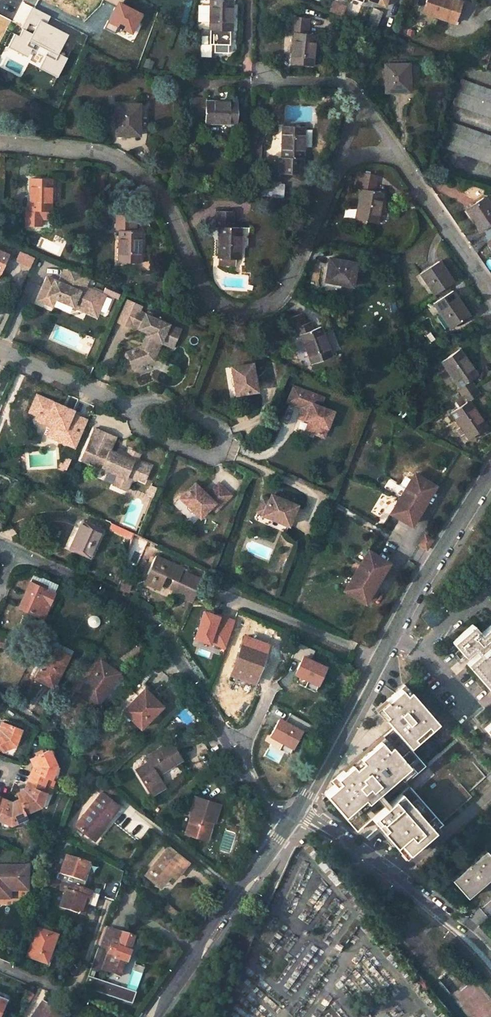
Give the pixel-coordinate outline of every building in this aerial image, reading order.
[(234,33),(234,1),(226,1),(226,0),(209,0),(209,1),(212,1),(211,32),(232,33),(234,33)] [(453,26),(460,5),(446,0),(426,0),(422,15),(453,26)] [(122,4),(116,1),(114,6),(105,22),(106,22),(116,27),(131,35),(141,14),(122,4)] [(330,10),(341,14),(344,6),(333,2),(330,10)] [(50,17),(32,7),(21,28),(23,29),(26,30),(30,23),(36,27),(40,20),(47,23),(50,17)] [(382,12),(372,9),(365,26),(375,30),(382,12)] [(289,65),(311,68),(316,37),(308,36),(311,20),(294,18),(291,34),(295,34),(289,65)] [(69,34),(47,23),(40,20),(36,27),(33,34),(29,42),(35,45),(48,51),(57,56),(59,54),(69,34)] [(116,27),(106,22),(103,28),(113,33),(116,27)] [(26,30),(23,29),(19,36),(15,34),(8,48),(28,58),(35,45),(29,42),(33,34),(26,30)] [(232,33),(211,32),(211,47),(216,47),(216,55),(230,55),(230,47),(232,47),(232,33)] [(67,58),(59,54),(57,56),(48,51),(39,68),(57,78),(67,58)] [(388,66),(389,94),(410,93),(409,77),(412,77),(411,65),(388,66)] [(490,117),(490,89),(460,78),(452,104),(490,117)] [(207,100),(190,100),(190,116),(206,117),(206,125),(237,127),(238,105),(207,104),(207,100)] [(116,133),(137,133),(137,116),(139,116),(138,106),(115,106),(116,133)] [(490,164),(490,136),(449,121),(441,146),(490,164)] [(296,175),(302,175),(302,160),(305,160),(306,128),(284,127),(283,159),(280,158),(280,175),(296,175)] [(358,192),(353,223),(374,226),(379,195),(371,194),(374,177),(358,175),(355,191),(358,192)] [(24,227),(42,228),(42,212),(50,212),(52,181),(30,180),(29,211),(25,211),(24,227)] [(263,182),(263,194),(283,194),(283,182),(263,182)] [(490,248),(490,207),(483,195),(464,208),(478,229),(481,227),(488,238),(486,240),(490,248)] [(220,229),(218,260),(233,260),(240,261),(241,229),(232,229),(233,213),(217,213),(216,229),(220,229)] [(118,263),(139,264),(140,232),(132,232),(133,217),(116,216),(115,232),(119,232),(118,263)] [(8,254),(0,251),(0,273),(8,254)] [(18,251),(13,261),(28,268),(33,258),(18,251)] [(434,304),(451,329),(469,317),(448,286),(453,283),(439,262),(421,274),(439,301),(434,304)] [(35,302),(48,308),(52,300),(71,308),(74,302),(85,307),(89,297),(82,294),(88,278),(64,267),(57,283),(49,280),(45,289),(41,288),(35,302)] [(338,294),(350,295),(352,271),(324,269),(322,290),(338,292),(338,294)] [(127,355),(133,368),(153,360),(159,347),(156,345),(158,341),(170,346),(178,328),(140,312),(134,326),(149,333),(142,349),(127,355)] [(291,336),(303,365),(323,356),(310,327),(303,331),(299,323),(295,324),(291,314),(277,320),(282,330),(284,329),(288,337),(291,336)] [(451,413),(468,439),(486,427),(469,401),(480,394),(470,380),(477,376),(459,350),(442,362),(459,388),(456,390),(465,404),(451,413)] [(235,387),(236,394),(257,391),(252,363),(231,367),(232,375),(230,379),(231,384),(235,387)] [(306,430),(323,436),(333,412),(319,407),(323,398),(294,387),(288,401),(302,406),(298,418),(309,421),(306,430)] [(59,441),(75,448),(87,420),(72,413),(58,407),(59,404),(36,395),(29,412),(36,415),(34,420),(50,427),(49,430),(62,436),(59,441)] [(59,404),(58,407),(72,413),(73,410),(59,404)] [(113,485),(126,490),(131,478),(135,480),(135,478),(143,481),(150,467),(136,461),(139,454),(128,450),(125,457),(110,451),(115,438),(95,428),(86,449),(97,454),(92,464),(117,475),(113,485)] [(47,435),(59,441),(62,436),(49,430),(47,435)] [(81,459),(92,464),(97,454),(86,449),(81,459)] [(59,466),(66,469),(69,459),(65,457),(62,463),(60,462),(59,466)] [(390,512),(410,524),(415,517),(412,515),(426,492),(428,493),(433,486),(413,474),(390,512)] [(194,511),(200,517),(211,506),(215,510),(230,495),(218,483),(207,495),(195,483),(180,497),(186,503),(186,508),(190,511),(194,511)] [(415,517),(428,493),(426,492),(412,515),(415,517)] [(255,513),(286,527),(295,507),(285,502),(278,499),(270,495),(267,502),(261,499),(255,513)] [(68,548),(89,558),(101,530),(80,520),(68,548)] [(108,529),(130,539),(132,532),(111,523),(108,529)] [(367,551),(344,590),(364,602),(369,594),(366,593),(380,569),(383,571),(387,563),(367,551)] [(172,591),(192,600),(201,581),(182,572),(182,570),(155,557),(148,574),(155,577),(151,584),(160,588),(165,578),(172,581),(172,583),(175,584),(172,591)] [(369,594),(383,571),(380,569),(366,593),(369,594)] [(145,581),(151,584),(155,577),(148,574),(145,581)] [(117,588),(128,592),(132,581),(120,577),(117,588)] [(48,585),(31,578),(18,607),(43,618),(54,593),(46,589),(48,585)] [(480,633),(472,624),(454,640),(467,654),(473,649),(477,654),(468,661),(490,687),(490,624),(480,633)] [(242,646),(260,652),(263,643),(246,636),(242,646)] [(69,656),(51,646),(35,678),(43,682),(45,679),(54,684),(69,656)] [(232,674),(253,681),(264,653),(260,652),(242,646),(232,674)] [(324,664),(298,652),(289,672),(314,684),(324,664)] [(117,672),(99,660),(81,687),(98,699),(117,672)] [(408,746),(436,722),(403,685),(375,709),(391,727),(408,746)] [(140,728),(163,704),(157,697),(152,693),(146,686),(124,707),(132,715),(129,717),(130,718),(140,728)] [(132,715),(124,707),(120,712),(127,720),(130,718),(129,717),(132,715)] [(191,719),(182,709),(177,713),(187,724),(191,719)] [(274,715),(266,735),(291,746),(300,726),(274,715)] [(9,744),(15,746),(16,745),(22,730),(7,724),(5,730),(0,732),(0,731),(0,748),(2,751),(7,749),(9,744)] [(440,823),(405,782),(424,765),(408,746),(391,727),(331,780),(334,785),(324,794),(356,831),(370,818),(403,856),(440,823)] [(157,774),(181,760),(173,746),(169,741),(144,756),(148,761),(137,767),(145,779),(143,781),(147,788),(160,781),(157,774)] [(38,763),(36,767),(35,767),(30,779),(45,784),(47,780),(51,781),(53,774),(51,769),(56,766),(50,751),(35,757),(37,763),(38,763)] [(26,791),(23,797),(18,799),(20,803),(25,814),(40,806),(38,800),(44,798),(47,793),(42,791),(45,784),(30,779),(25,790),(26,791)] [(151,794),(164,787),(160,781),(147,788),(151,794)] [(102,793),(76,825),(94,840),(103,829),(101,827),(118,806),(110,800),(116,792),(105,783),(99,790),(102,793)] [(219,805),(195,797),(190,813),(191,814),(185,833),(204,839),(210,820),(214,821),(219,805)] [(0,798),(0,820),(3,821),(10,818),(12,825),(27,818),(25,814),(20,803),(15,806),(11,804),(11,803),(0,798)] [(63,851),(68,853),(71,846),(66,844),(63,851)] [(168,847),(145,875),(158,886),(168,873),(175,878),(187,863),(168,847)] [(451,880),(467,897),(490,876),(490,856),(485,850),(451,880)] [(82,880),(88,863),(65,856),(59,872),(67,876),(64,883),(82,889),(85,880),(82,880)] [(231,870),(221,862),(216,868),(226,876),(231,870)] [(0,869),(0,899),(5,899),(5,888),(27,888),(27,866),(3,867),(3,869),(0,869)] [(67,876),(59,872),(56,880),(62,882),(64,883),(67,876)] [(59,907),(81,914),(87,899),(89,899),(92,892),(82,889),(64,883),(62,882),(60,889),(65,891),(59,907)] [(89,899),(88,905),(96,908),(101,895),(92,892),(89,899)] [(61,922),(48,918),(43,932),(36,929),(26,956),(46,964),(57,936),(56,936),(61,922)] [(96,949),(89,969),(95,972),(100,969),(119,976),(124,961),(125,961),(128,952),(127,951),(132,937),(121,933),(121,935),(115,933),(116,931),(105,927),(96,949)] [(92,978),(95,972),(89,969),(82,988),(131,1007),(136,995),(92,978)] [(42,1003),(32,1016),(61,1016),(42,1003)]
